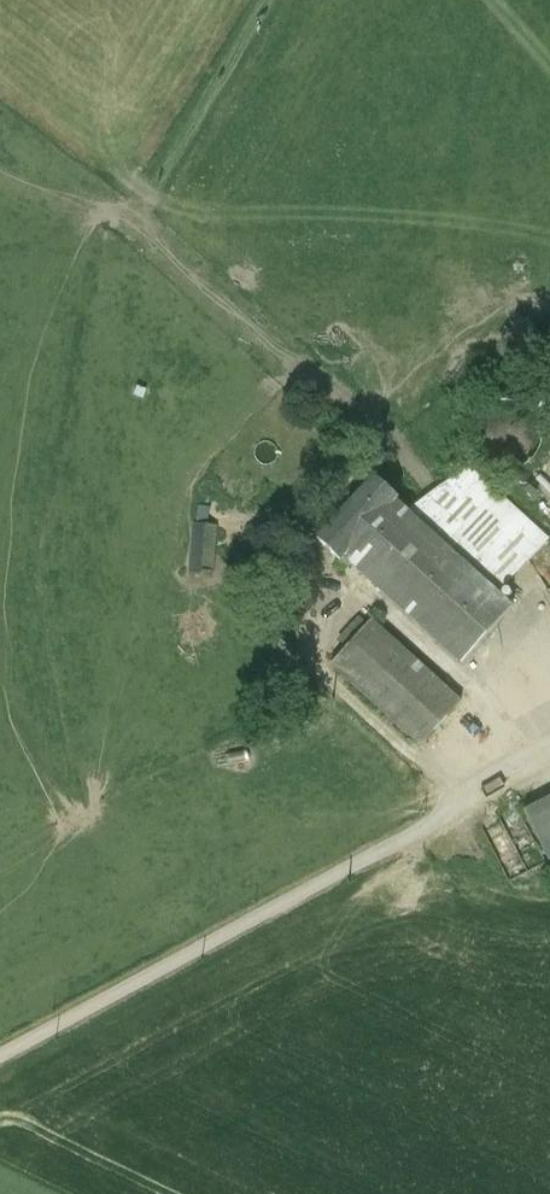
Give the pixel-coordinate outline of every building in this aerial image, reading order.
[(538,451),(541,437),(538,424),(530,412),(519,404),(505,402),(492,404),(481,412),(473,423),(470,436),(473,450),(481,461),(492,469),(506,472),(519,469),(531,462),(538,451)] [(546,542),(468,468),(405,516),(497,598),(546,542)] [(375,481),(316,544),(340,566),(398,502),(375,481)] [(405,516),(395,507),(344,562),(462,667),(513,613),(497,598),(405,516)] [(215,530),(193,528),(189,576),(211,578),(215,530)] [(461,704),(371,624),(329,671),(420,751),(461,704)] [(524,813),(549,863),(549,799),(524,813)]
